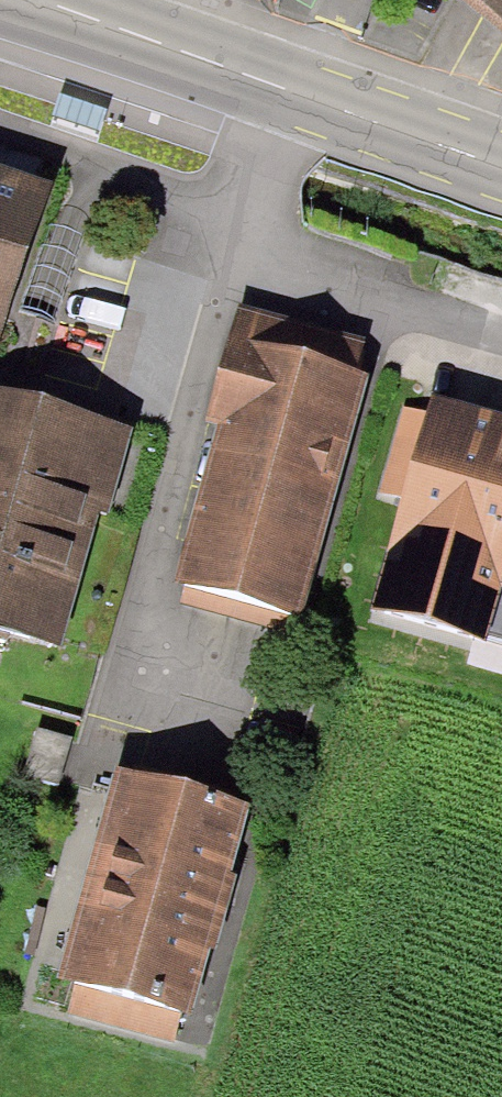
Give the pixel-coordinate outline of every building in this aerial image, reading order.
[(501,16),(501,0),(481,0),(501,16)] [(44,181),(0,168),(0,331),(44,181)] [(254,348),(182,588),(297,623),(369,383),(302,362),(254,348)] [(44,642),(112,411),(0,378),(0,629),(44,642)] [(368,620),(482,652),(500,591),(501,592),(501,430),(428,409),(368,620)] [(296,628),(297,623),(182,588),(180,592),(296,628)] [(119,763),(68,962),(186,993),(200,940),(238,793),(119,763)] [(186,993),(68,962),(55,1011),(174,1041),(186,993)]
